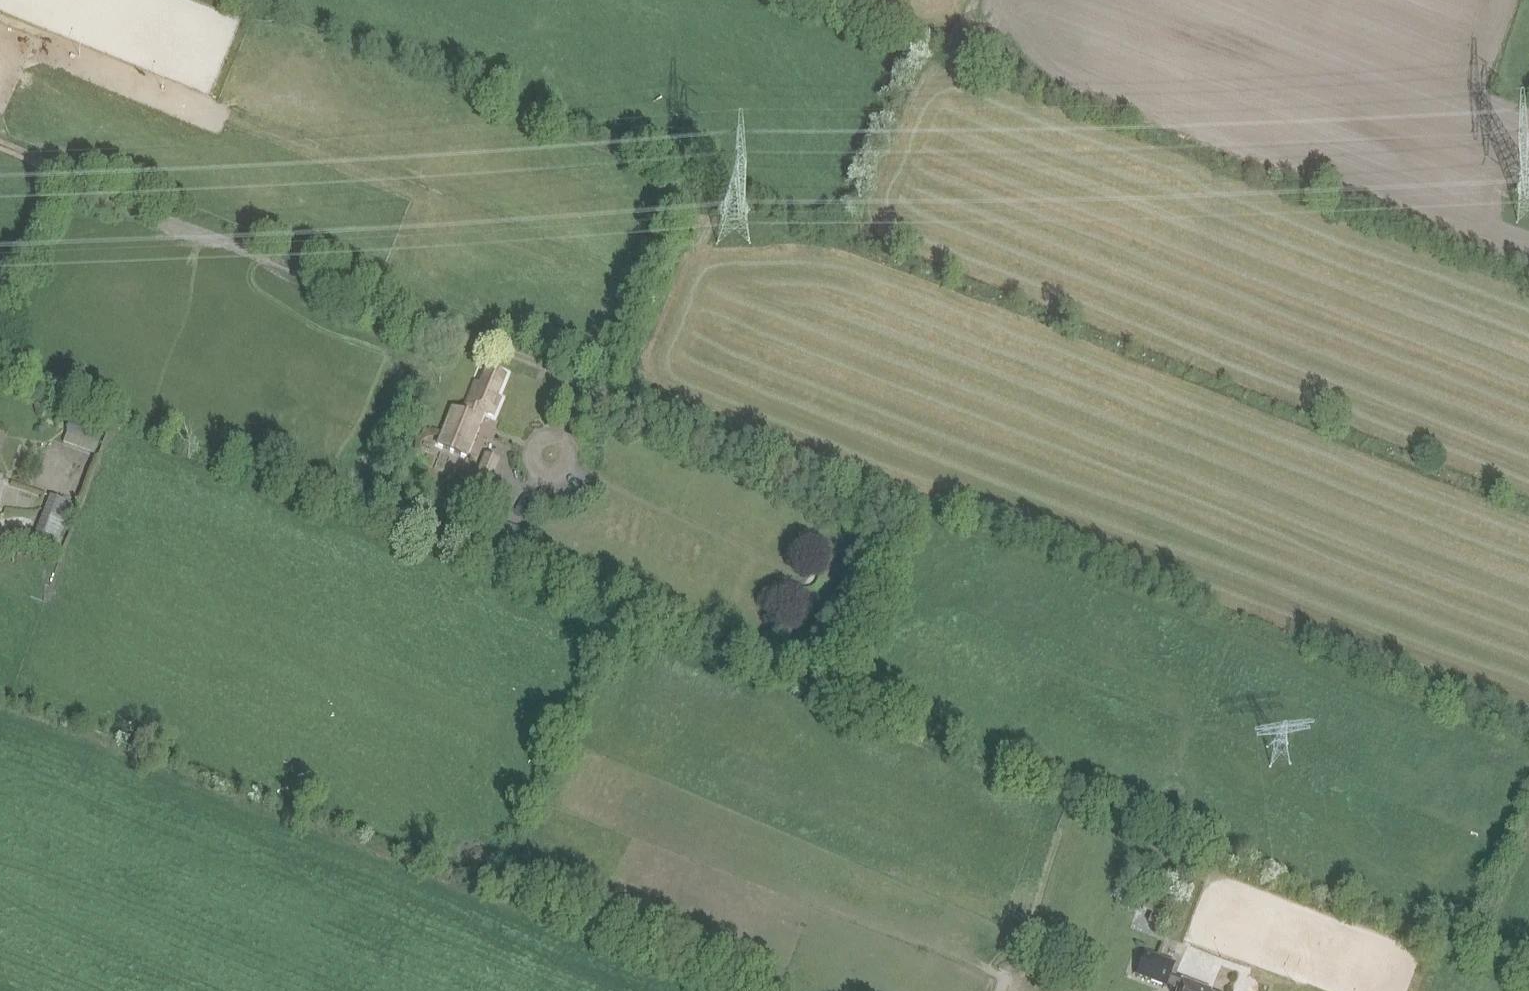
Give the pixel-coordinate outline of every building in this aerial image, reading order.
[(507,374),(488,367),(482,383),(477,381),(465,412),(454,408),(440,444),(468,455),(485,413),(493,417),(501,398),(498,396),(507,374)] [(73,415),(67,431),(89,440),(99,443),(104,426),(73,415)] [(475,483),(488,488),(500,460),(487,455),(475,483)] [(61,535),(72,504),(50,496),(32,543),(61,554),(67,537),(61,535)] [(1155,925),(1162,906),(1146,900),(1142,909),(1151,913),(1148,922),(1155,925)] [(1178,989),(1181,981),(1169,976),(1174,964),(1144,952),(1136,975),(1166,987),(1167,985),(1178,989)] [(1210,990),(1182,979),(1182,980),(1181,981),(1178,989),(1178,990),(1177,990),(1210,990)]
